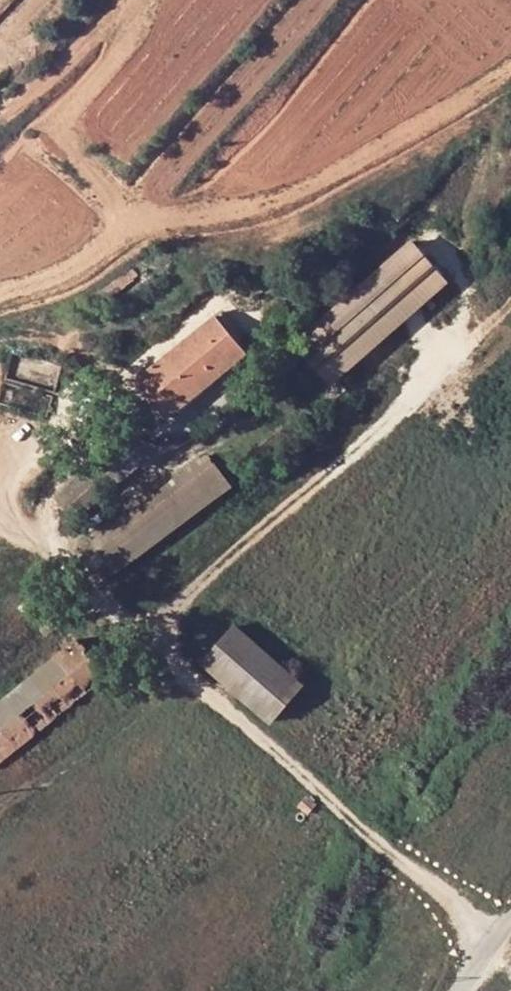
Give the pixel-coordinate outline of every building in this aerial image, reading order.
[(320,371),(333,386),(455,289),(428,259),(311,361),(320,371)] [(174,423),(251,358),(234,338),(223,320),(141,386),(149,396),(174,423)] [(278,372),(273,365),(263,372),(268,379),(278,372)] [(329,389),(333,386),(320,371),(295,393),(319,421),(341,402),(329,389)] [(130,450),(125,443),(60,495),(79,518),(163,448),(139,442),(130,450)] [(230,476),(217,457),(98,538),(112,558),(230,476)] [(306,692),(238,631),(206,668),(274,728),(306,692)] [(85,638),(0,705),(0,768),(116,678),(85,638)] [(324,807),(317,800),(305,812),(311,819),(324,807)]
